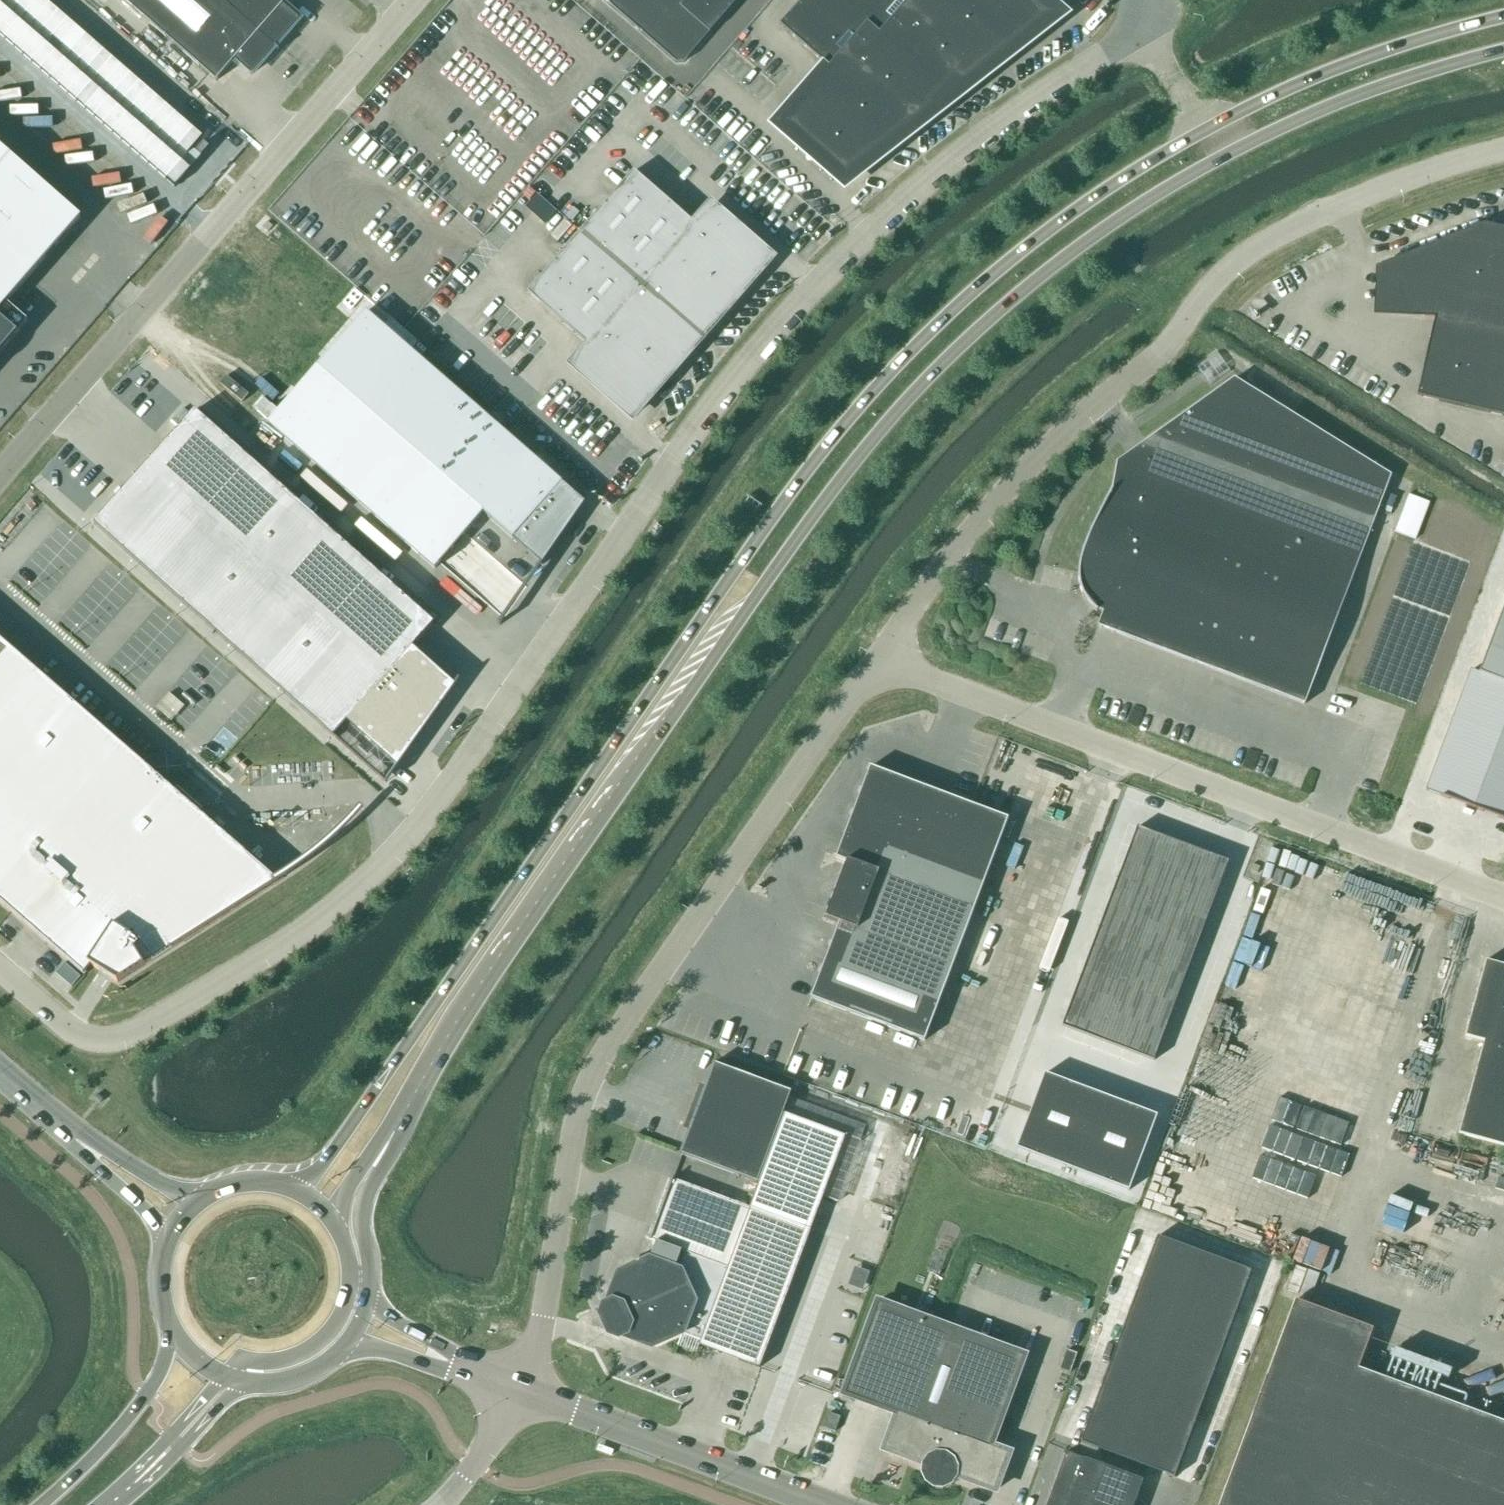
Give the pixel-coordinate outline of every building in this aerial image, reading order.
[(47,0),(0,0),(0,34),(176,187),(210,147),(201,139),(203,137),(47,0)] [(216,83),(234,62),(250,76),(299,21),(282,6),(288,0),(121,0),(216,83)] [(676,63),(684,63),(710,33),(738,0),(604,0),(676,63)] [(780,26),(834,73),(789,124),(845,173),(1048,14),(1031,0),(802,0),(780,26)] [(29,321),(7,303),(81,218),(0,148),(0,354),(29,321)] [(697,223),(637,173),(529,293),(591,343),(575,363),(637,417),(771,265),(709,213),(697,223)] [(1380,270),(1391,297),(1387,298),(1392,312),(1396,310),(1434,319),(1417,397),(1503,417),(1503,233),(1485,229),(1380,270)] [(365,312),(268,424),(435,569),(483,514),(542,565),(585,504),(365,312)] [(1305,705),(1391,476),(1234,379),(1117,462),(1112,490),(1096,521),(1093,525),(1091,527),(1089,531),(1088,533),(1085,538),(1084,540),(1083,545),(1081,549),(1081,552),(1080,554),(1080,559),(1080,562),(1079,567),(1080,569),(1080,574),(1080,577),(1081,582),(1082,586),(1083,589),(1085,594),(1086,596),(1088,600),(1089,603),(1092,607),(1095,611),(1097,613),(1098,611),(1103,613),(1098,627),(1305,705)] [(434,623),(195,411),(94,524),(333,737),(346,722),(398,768),(460,680),(458,679),(454,685),(414,649),(434,623)] [(1409,492),(1397,529),(1418,536),(1430,499),(1409,492)] [(1479,673),(1503,683),(1503,606),(1479,673)] [(0,641),(0,904),(103,993),(278,883),(187,804),(0,641)] [(1479,673),(1472,670),(1427,791),(1503,820),(1503,683),(1479,673)] [(925,1040),(1008,819),(871,767),(836,858),(847,862),(826,918),(838,923),(810,997),(925,1040)] [(1228,864),(1138,827),(1062,1026),(1154,1061),(1228,864)] [(1486,960),(1465,1036),(1484,1042),(1459,1134),(1503,1146),(1503,965),(1486,960)] [(1347,1029),(1372,1033),(1378,994),(1353,990),(1347,1029)] [(758,1184),(792,1093),(714,1064),(680,1154),(758,1184)] [(1129,1192),(1158,1116),(1045,1073),(1016,1149),(1129,1192)] [(760,1369),(846,1137),(785,1115),(750,1208),(673,1179),(650,1239),(646,1237),(646,1238),(656,1242),(649,1261),(619,1274),(608,1306),(612,1315),(604,1318),(609,1329),(617,1326),(621,1335),(652,1347),(682,1333),(701,1340),(697,1350),(698,1350),(700,1346),(760,1369)] [(1199,1218),(1210,1188),(1162,1170),(1151,1200),(1199,1218)] [(1316,1267),(1323,1242),(1280,1230),(1273,1254),(1316,1267)] [(1251,1272),(1157,1237),(1081,1443),(1174,1478),(1251,1272)] [(1358,1369),(1372,1330),(1295,1301),(1219,1504),(1503,1504),(1503,1423),(1358,1369)] [(996,1491),(1009,1453),(990,1446),(1023,1356),(878,1304),(844,1394),(897,1414),(884,1450),(924,1465),(921,1474),(925,1483),(933,1489),(943,1490),(952,1486),(956,1477),(996,1491)] [(835,1432),(841,1417),(829,1413),(824,1428),(835,1432)] [(1143,1481),(1066,1452),(1047,1504),(1134,1504),(1143,1481)]
